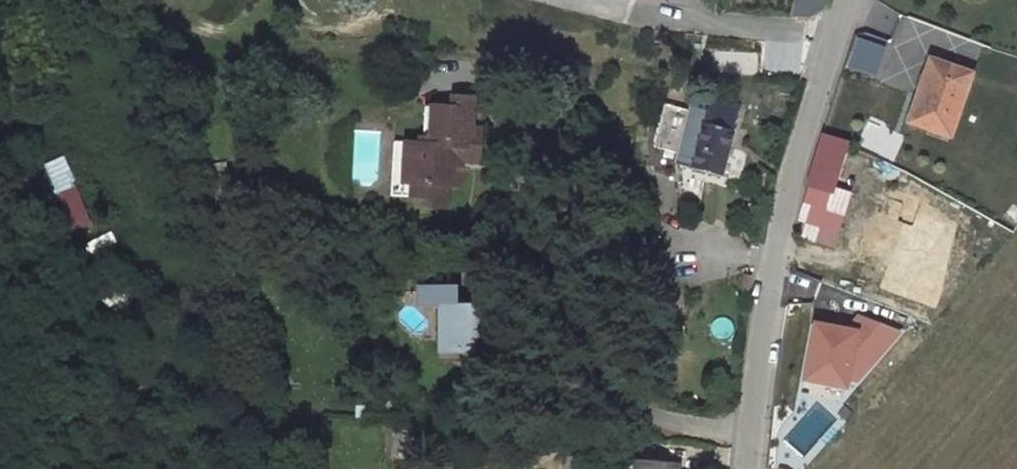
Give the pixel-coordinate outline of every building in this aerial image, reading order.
[(790,16),(824,17),(825,0),(791,0),(790,16)] [(970,72),(925,56),(902,120),(948,138),(970,72)] [(709,121),(728,126),(732,109),(713,104),(709,121)] [(437,206),(436,215),(455,215),(455,193),(468,193),(468,169),(485,169),(486,136),(477,136),(478,106),(457,105),(456,116),(430,116),(429,147),(426,147),(426,152),(411,152),(410,192),(437,193),(437,206)] [(670,169),(681,116),(656,111),(644,163),(670,169)] [(668,179),(687,183),(701,120),(681,116),(670,169),(668,179)] [(733,127),(701,120),(687,183),(719,190),(733,127)] [(867,157),(887,167),(896,136),(878,129),(867,157)] [(832,193),(844,145),(818,139),(810,171),(807,187),(832,193)] [(410,192),(411,152),(400,152),(399,205),(437,206),(437,193),(410,192)] [(70,232),(91,223),(61,155),(39,164),(70,232)] [(832,193),(807,187),(800,235),(831,243),(842,196),(832,193)] [(926,325),(967,281),(939,255),(897,299),(926,325)] [(454,310),(455,350),(493,350),(492,307),(466,308),(465,290),(423,289),(424,310),(454,310)] [(845,380),(846,371),(853,377),(896,330),(855,314),(846,324),(811,319),(803,375),(845,380)] [(422,445),(423,433),(405,432),(404,444),(422,445)]
